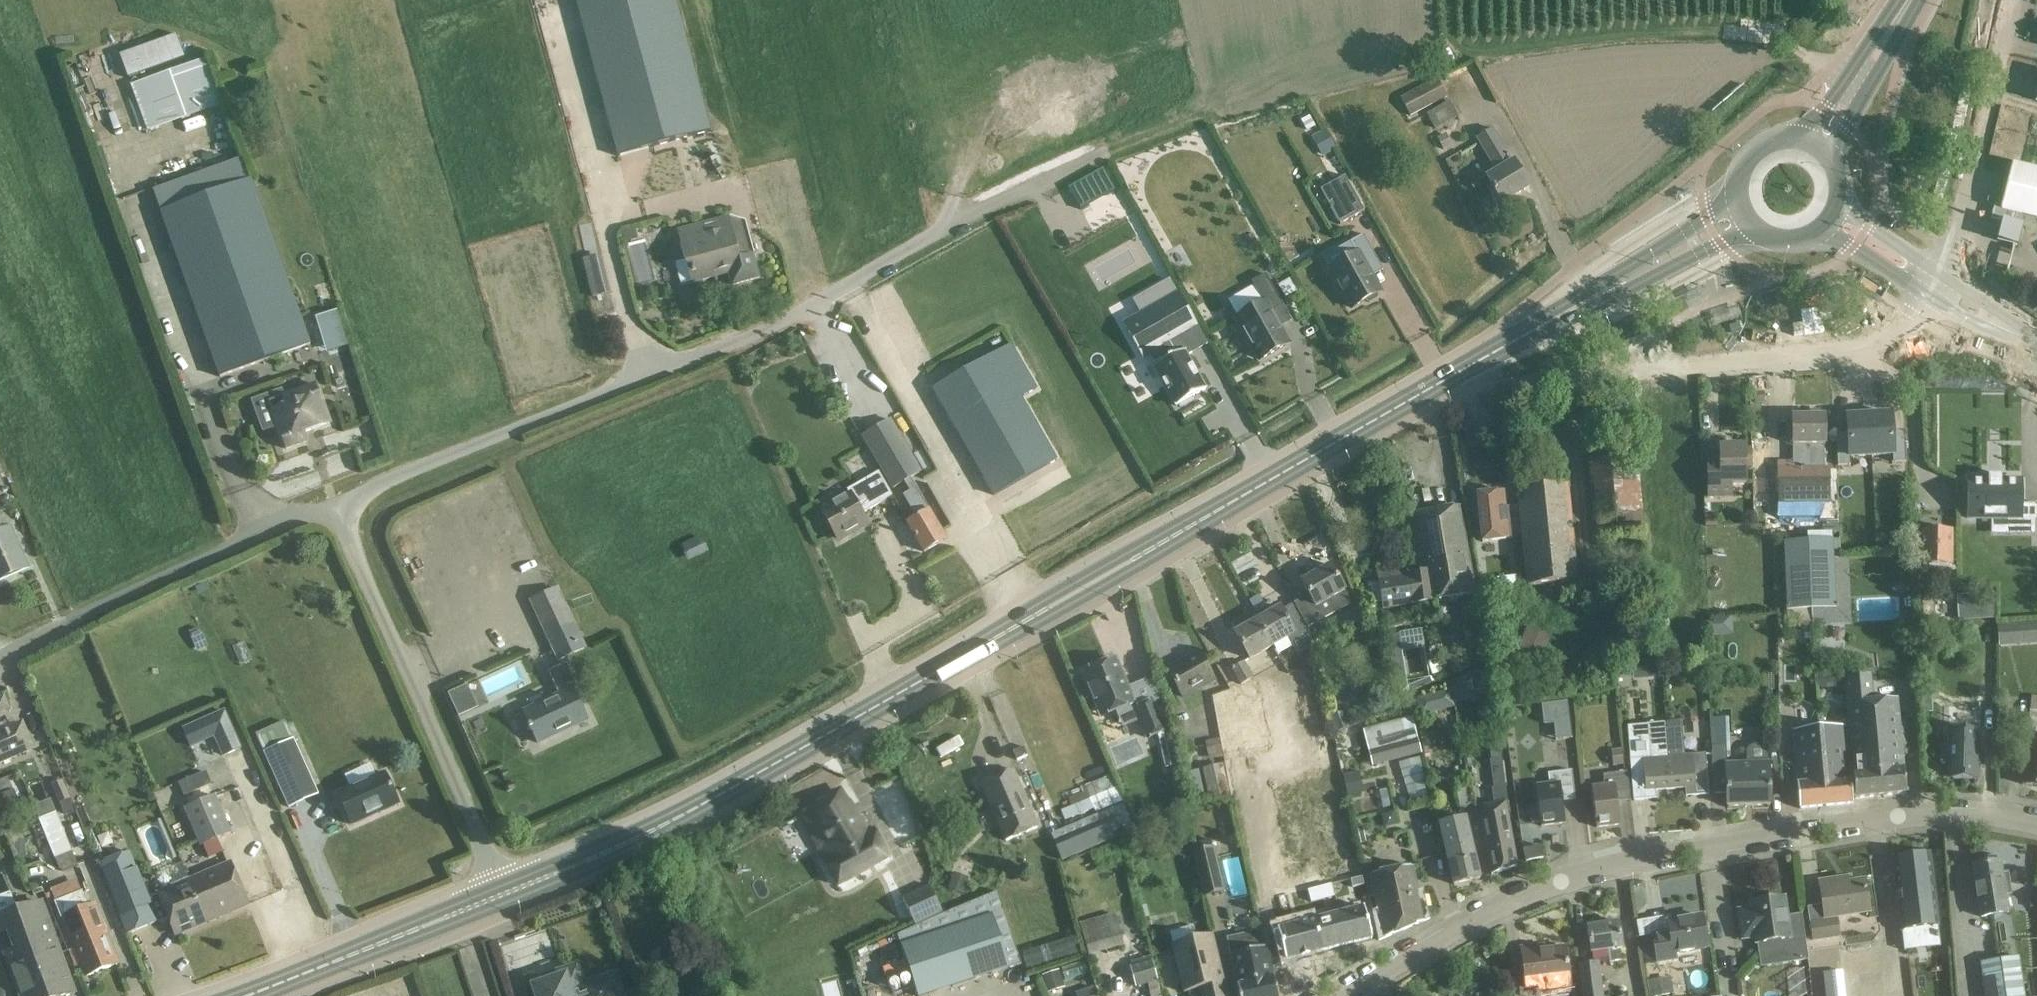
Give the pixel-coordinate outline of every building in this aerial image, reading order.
[(630,205),(724,180),(676,0),(575,0),(630,205)] [(207,58),(131,86),(148,132),(224,104),(207,58)] [(1401,79),(1388,82),(1389,90),(1402,87),(1401,79)] [(1437,79),(1400,98),(1409,117),(1447,97),(1437,79)] [(1435,130),(1458,117),(1449,102),(1426,115),(1435,130)] [(1492,128),(1476,137),(1496,170),(1485,176),(1502,203),(1530,187),(1513,160),(1512,161),(1492,128)] [(1321,155),(1333,148),(1324,131),(1312,138),(1321,155)] [(1445,134),(1437,138),(1443,151),(1451,147),(1445,134)] [(220,376),(310,344),(243,156),(152,189),(160,211),(220,376)] [(1998,240),(2017,245),(2022,226),(2021,225),(2024,214),(2036,217),(2036,168),(2012,162),(2000,208),(2007,210),(2004,221),(2003,221),(1998,240)] [(1065,182),(1074,204),(1110,190),(1101,168),(1065,182)] [(1344,177),(1320,190),(1339,225),(1364,212),(1344,177)] [(677,231),(685,260),(675,263),(681,286),(728,273),(732,286),(760,279),(744,222),(729,217),(677,231)] [(625,242),(638,238),(635,227),(622,231),(625,242)] [(1357,253),(1330,268),(1338,282),(1336,286),(1340,294),(1344,293),(1352,308),(1366,300),(1370,302),(1377,298),(1377,294),(1380,292),(1365,265),(1377,258),(1364,234),(1350,242),(1357,253)] [(600,255),(582,259),(592,298),(610,293),(600,255)] [(1264,303),(1237,318),(1244,331),(1242,335),(1248,346),(1253,346),(1260,359),(1288,344),(1270,311),(1283,304),(1266,273),(1252,281),(1264,303)] [(321,305),(325,304),(337,300),(330,281),(318,286),(315,287),(321,305)] [(1164,343),(1181,333),(1197,325),(1179,293),(1124,324),(1142,355),(1164,343)] [(326,353),(348,347),(337,311),(316,318),(326,353)] [(1192,352),(1181,333),(1164,343),(1172,357),(1155,366),(1177,405),(1179,404),(1181,407),(1194,399),(1192,396),(1206,389),(1187,355),(1192,352)] [(931,389),(993,496),(1057,459),(1022,397),(1037,388),(1011,343),(931,389)] [(263,432),(278,427),(286,449),(308,441),(305,433),(330,424),(316,384),(284,396),(282,390),(252,401),(263,432)] [(1869,415),(1871,455),(1893,453),(1893,461),(1904,461),(1906,461),(1904,437),(1893,437),(1891,414),(1869,415)] [(1824,467),(1824,444),(1825,444),(1824,415),(1792,415),(1792,445),(1793,462),(1776,462),(1777,517),(1770,517),(1770,536),(1831,533),(1831,506),(1830,467),(1824,467)] [(1870,455),(1871,455),(1869,415),(1847,416),(1847,417),(1848,440),(1846,440),(1836,441),(1837,444),(1838,465),(1849,464),(1850,464),(1850,457),(1850,456),(1870,455)] [(890,420),(863,436),(893,488),(904,481),(910,478),(921,472),(890,420)] [(1731,484),(1745,484),(1744,445),(1734,445),(1734,441),(1722,441),(1722,445),(1719,445),(1719,451),(1706,451),(1708,497),(1731,497),(1731,484)] [(1636,457),(1591,462),(1599,534),(1642,529),(1641,513),(1636,457)] [(1769,469),(1753,469),(1754,506),(1770,505),(1769,469)] [(878,471),(847,489),(849,494),(821,510),(837,538),(866,521),(862,513),(892,495),(890,491),(878,471)] [(1967,518),(1991,518),(2019,518),(2019,520),(2035,520),(2036,520),(2036,504),(2021,504),(2021,480),(2001,481),(2001,476),(1988,476),(1988,480),(1967,481),(1967,518)] [(910,491),(903,495),(916,518),(907,523),(924,552),(946,539),(910,478),(904,481),(910,491)] [(1567,484),(1517,489),(1527,586),(1577,581),(1567,484)] [(1516,507),(1505,508),(1503,491),(1477,494),(1482,542),(1520,538),(1516,507)] [(1429,572),(1434,600),(1438,600),(1476,593),(1465,525),(1453,527),(1450,508),(1413,514),(1413,515),(1405,517),(1415,573),(1429,572)] [(0,532),(0,580),(29,567),(11,527),(0,532)] [(1951,530),(1921,530),(1921,566),(1951,566),(1951,530)] [(700,536),(680,545),(688,562),(708,552),(700,536)] [(1835,609),(1833,560),(1832,540),(1783,542),(1786,611),(1835,609)] [(1833,560),(1835,609),(1848,608),(1846,559),(1833,560)] [(1408,575),(1406,562),(1377,567),(1379,581),(1367,583),(1371,607),(1383,604),(1384,608),(1431,600),(1432,601),(1434,600),(1429,572),(1415,573),(1408,575)] [(1308,627),(1322,619),(1351,603),(1345,590),(1331,564),(1301,581),(1309,595),(1294,603),(1308,627)] [(1483,598),(1497,596),(1496,585),(1482,586),(1483,598)] [(557,588),(531,600),(559,659),(584,647),(557,588)] [(1308,627),(1294,603),(1282,610),(1280,606),(1257,619),(1272,646),(1287,638),(1296,653),(1316,642),(1308,627)] [(1272,646),(1257,619),(1234,632),(1250,659),(1272,646)] [(2018,625),(1999,626),(2000,647),(2020,646),(2018,625)] [(1539,669),(1552,635),(1528,626),(1515,660),(1539,669)] [(1407,681),(1402,652),(1426,648),(1423,629),(1388,635),(1398,696),(1440,680),(1430,677),(1407,681)] [(1199,653),(1168,671),(1183,697),(1214,679),(1199,653)] [(1083,673),(1101,717),(1134,703),(1115,659),(1083,673)] [(565,731),(587,720),(573,690),(578,687),(566,662),(548,671),(559,695),(524,711),(530,725),(529,726),(530,730),(532,729),(538,743),(539,743),(538,740),(563,728),(565,731)] [(1244,662),(1231,668),(1239,684),(1252,677),(1244,662)] [(1661,678),(1660,665),(1648,666),(1649,679),(1661,678)] [(1818,689),(1842,687),(1841,677),(1817,679),(1818,689)] [(1844,684),(1846,703),(1853,773),(1855,798),(1906,793),(1897,699),(1874,701),(1872,681),(1844,684)] [(1146,739),(1167,730),(1153,699),(1133,707),(1146,739)] [(1568,701),(1541,704),(1543,725),(1554,726),(1571,728),(1568,701)] [(2028,749),(2022,784),(2036,787),(2036,711),(2030,710),(2027,729),(2033,731),(2033,733),(2031,733),(2028,749)] [(224,711),(183,729),(191,746),(215,736),(223,755),(240,748),(224,711)] [(1352,724),(1346,712),(1340,715),(1336,713),(1329,717),(1337,732),(1352,724)] [(1372,766),(1422,754),(1413,718),(1402,721),(1362,730),(1368,754),(1372,766)] [(318,794),(294,739),(286,720),(257,733),(288,807),(318,794)] [(1682,721),(1665,722),(1670,789),(1685,788),(1686,796),(1709,794),(1705,753),(1684,755),(1682,721)] [(1633,738),(1628,738),(1630,759),(1633,800),(1656,798),(1655,791),(1670,789),(1665,722),(1648,724),(1649,737),(1633,738)] [(15,724),(0,730),(0,763),(27,751),(15,724)] [(1820,796),(1822,806),(1852,803),(1850,778),(1849,778),(1845,726),(1819,729),(1827,795),(1820,796)] [(1819,729),(1794,731),(1798,783),(1800,808),(1822,806),(1820,796),(1827,795),(1819,729)] [(1948,730),(1947,778),(1979,779),(1980,731),(1948,730)] [(1223,757),(1219,739),(1205,742),(1209,760),(1223,757)] [(1176,766),(1171,742),(1160,744),(1165,768),(1176,766)] [(1770,805),(1769,762),(1769,752),(1766,748),(1761,745),(1752,745),(1747,749),(1745,753),(1745,763),(1726,763),(1726,747),(1711,747),(1713,794),(1726,794),(1727,806),(1770,805)] [(1621,749),(1611,751),(1613,766),(1623,765),(1621,749)] [(1503,773),(1502,762),(1490,763),(1491,774),(1503,773)] [(1222,765),(1202,769),(1208,798),(1228,794),(1222,765)] [(1012,769),(981,783),(1006,841),(1037,827),(1012,769)] [(201,846),(231,833),(204,770),(176,781),(186,807),(185,808),(201,846)] [(1198,770),(1183,774),(1190,806),(1206,802),(1198,770)] [(1547,773),(1548,784),(1536,786),(1538,806),(1530,807),(1532,823),(1540,822),(1541,826),(1565,823),(1563,801),(1575,800),(1571,770),(1547,773)] [(1364,793),(1359,771),(1343,775),(1348,797),(1364,793)] [(399,803),(385,772),(337,794),(351,825),(399,803)] [(1603,775),(1604,785),(1591,787),(1596,827),(1620,824),(1618,803),(1630,801),(1627,772),(1603,775)] [(0,781),(0,792),(12,786),(9,777),(0,781)] [(20,813),(11,792),(0,797),(0,822),(20,813)] [(841,809),(833,794),(800,813),(837,886),(889,858),(874,831),(867,834),(849,805),(841,809)] [(1505,801),(1482,805),(1479,815),(1491,875),(1510,868),(1517,866),(1505,801)] [(1086,828),(1054,842),(1062,860),(1131,831),(1123,812),(1120,805),(1083,821),(1086,828)] [(54,809),(36,816),(51,857),(70,850),(54,809)] [(162,817),(139,825),(153,865),(176,858),(162,817)] [(1466,818),(1440,824),(1454,885),(1480,879),(1466,818)] [(1541,845),(1523,849),(1525,862),(1543,858),(1541,845)] [(1192,852),(1194,862),(1203,898),(1224,893),(1214,847),(1192,852)] [(1194,862),(1192,852),(1191,849),(1181,851),(1184,864),(1194,862)] [(156,922),(147,898),(129,852),(99,864),(127,933),(156,922)] [(1938,925),(1929,853),(1893,858),(1902,930),(1938,925)] [(1997,862),(1996,856),(1985,858),(1986,864),(1972,866),(1981,918),(2008,914),(2005,894),(2010,894),(2007,872),(2002,873),(2000,861),(1997,862)] [(190,879),(208,921),(248,904),(230,862),(190,879)] [(1374,873),(1371,874),(1375,894),(1378,909),(1372,910),(1378,941),(1385,938),(1393,934),(1415,925),(1424,921),(1429,919),(1423,889),(1416,891),(1411,865),(1403,867),(1379,872),(1374,873)] [(953,873),(948,889),(963,894),(968,878),(953,873)] [(147,898),(156,922),(168,917),(176,934),(208,921),(190,879),(147,898)] [(1823,904),(1808,907),(1813,941),(1839,937),(1836,916),(1869,911),(1864,880),(1837,884),(1836,879),(1819,881),(1823,904)] [(928,885),(901,898),(915,927),(942,914),(928,885)] [(82,891),(56,901),(61,915),(62,918),(85,976),(118,963),(96,905),(89,908),(82,891)] [(1020,963),(997,892),(943,915),(897,935),(918,995),(921,995),(1020,963)] [(1751,908),(1738,910),(1743,939),(1755,937),(1756,943),(1789,938),(1789,942),(1792,963),(1808,960),(1802,914),(1795,915),(1787,916),(1784,897),(1750,902),(1751,908)] [(16,910),(47,995),(66,995),(75,993),(42,901),(16,910)] [(1146,905),(1139,907),(1145,927),(1152,925),(1146,905)] [(1363,907),(1333,914),(1341,946),(1371,938),(1363,907)] [(0,916),(0,935),(3,934),(10,951),(4,953),(19,995),(47,995),(16,910),(0,916)] [(1113,913),(1080,924),(1090,956),(1123,945),(1113,913)] [(1310,921),(1306,922),(1314,953),(1341,946),(1333,914),(1310,921)] [(1677,960),(1676,954),(1707,948),(1702,916),(1667,921),(1669,931),(1651,934),(1656,964),(1677,960)] [(1306,922),(1277,929),(1285,960),(1314,953),(1306,922)] [(1591,952),(1607,950),(1609,962),(1621,960),(1619,948),(1622,948),(1618,922),(1587,926),(1591,952)] [(1212,934),(1172,944),(1184,992),(1200,988),(1202,995),(1227,995),(1212,934)] [(1230,954),(1237,986),(1239,995),(1278,995),(1267,946),(1230,954)] [(1521,953),(1525,987),(1540,985),(1540,989),(1570,985),(1566,948),(1521,953)] [(1836,960),(1821,960),(1822,983),(1837,982),(1836,960)] [(1979,965),(1984,995),(2023,995),(2018,960),(1979,965)] [(1151,961),(1129,967),(1135,988),(1157,981),(1151,961)] [(1578,964),(1581,995),(1603,995),(1599,962),(1578,964)] [(583,982),(577,965),(562,970),(564,976),(534,986),(537,995),(626,995),(616,970),(583,982)] [(1065,987),(1059,970),(1042,976),(1047,993),(1065,987)] [(344,995),(420,995),(413,974),(344,995)] [(1647,982),(1649,995),(1664,995),(1673,994),(1670,978),(1647,982)] [(1093,987),(1074,993),(1075,995),(1096,995),(1093,987)]
